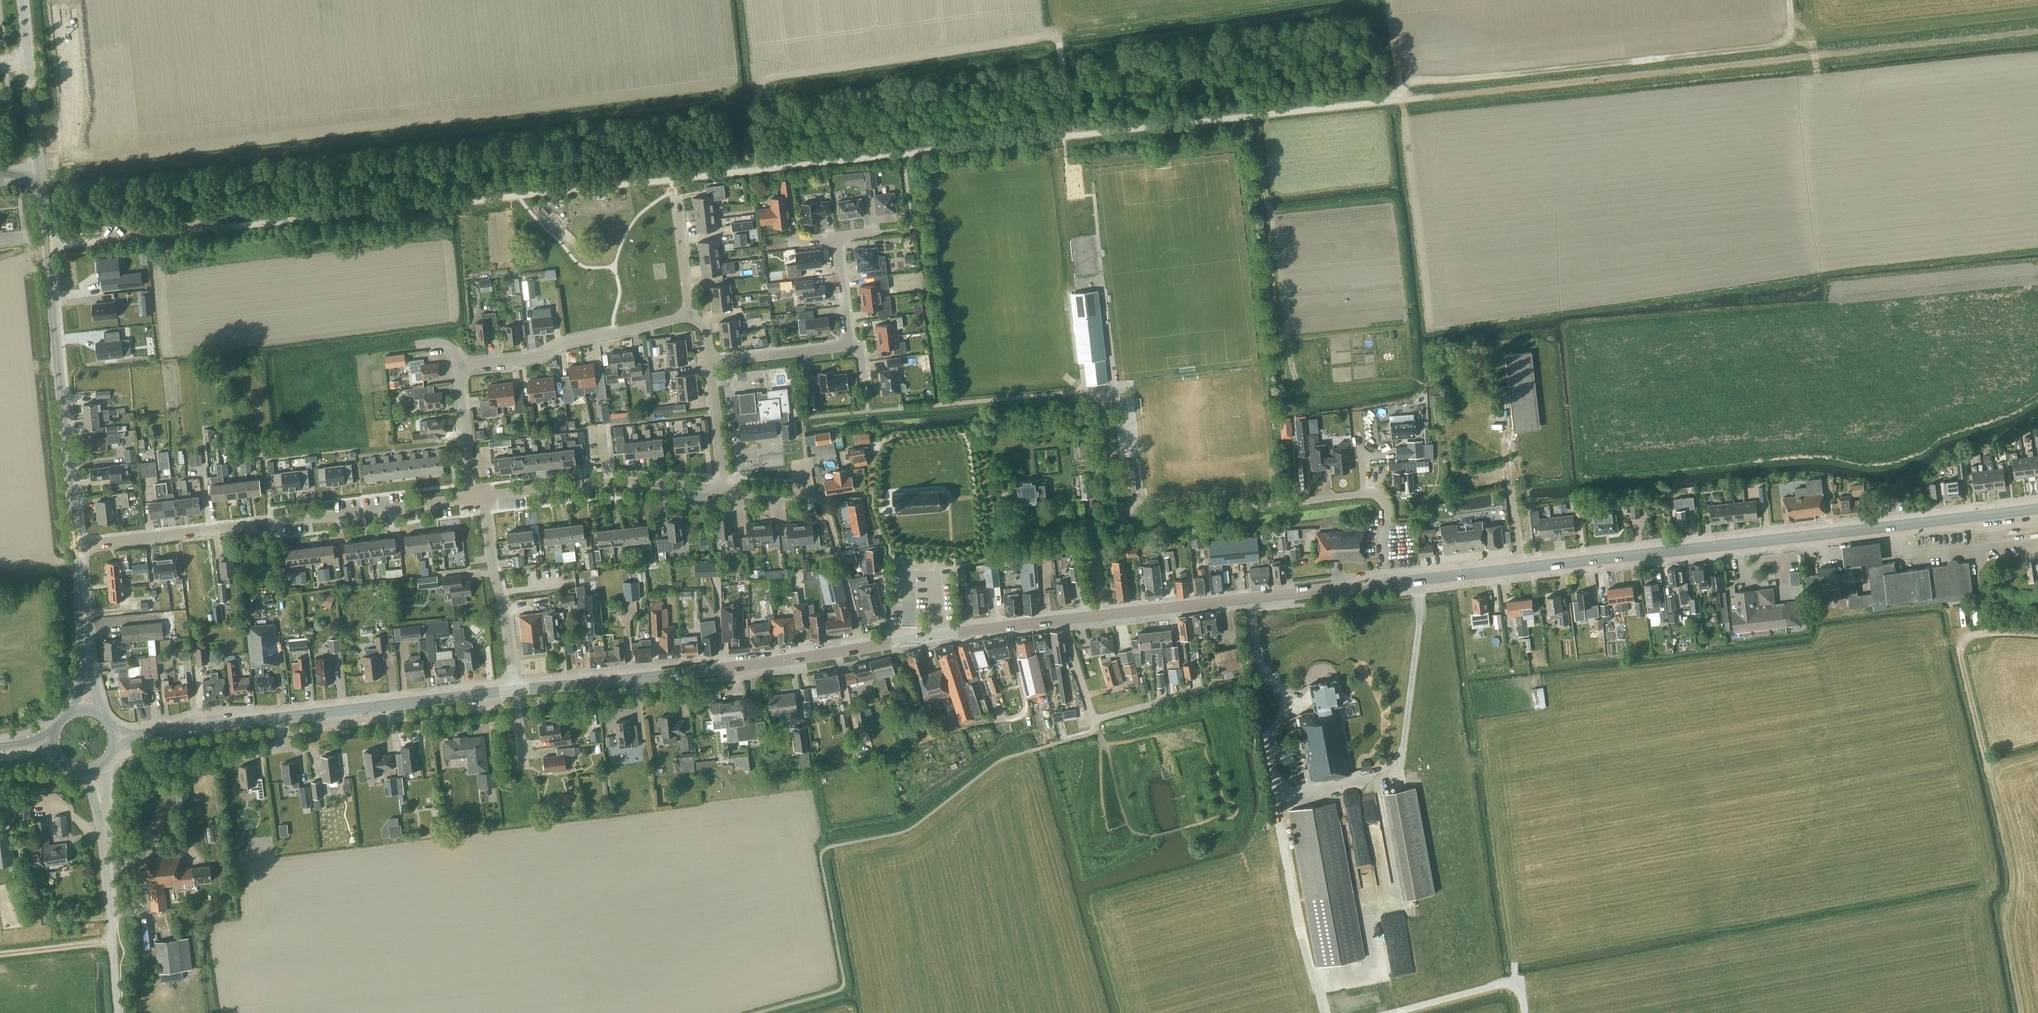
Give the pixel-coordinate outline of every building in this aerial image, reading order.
[(877,187),(875,170),(863,171),(865,188),(877,187)] [(864,184),(863,171),(844,174),(845,186),(864,184)] [(759,209),(759,212),(761,224),(762,224),(764,224),(773,223),(773,227),(789,225),(786,199),(785,194),(792,194),(791,179),(780,180),(781,197),(770,198),(771,208),(759,209)] [(714,207),(713,200),(725,199),(723,185),(706,187),(707,196),(693,198),(694,209),(714,207)] [(875,196),(877,214),(890,212),(890,214),(897,213),(896,206),(895,206),(893,193),(875,196)] [(861,199),(837,202),(839,219),(863,216),(861,199)] [(804,223),(819,221),(818,216),(830,214),(829,201),(816,203),(816,202),(817,202),(801,204),(802,204),(804,223)] [(695,221),(715,218),(714,207),(694,209),(695,221)] [(697,232),(717,230),(715,218),(695,221),(697,232)] [(753,229),(752,220),(730,223),(731,232),(753,229)] [(747,244),(745,232),(733,234),(735,246),(747,244)] [(699,254),(719,251),(718,240),(698,242),(699,254)] [(856,258),(858,271),(871,270),(872,277),(887,275),(884,256),(878,257),(877,247),(863,249),(863,248),(854,249),(855,258),(856,258)] [(797,264),(787,265),(788,278),(801,277),(800,269),(821,266),(819,250),(795,253),(797,264)] [(701,265),(721,263),(719,251),(699,254),(701,265)] [(915,262),(914,253),(904,255),(905,263),(915,262)] [(99,281),(101,280),(102,290),(141,285),(140,272),(120,275),(118,258),(96,260),(99,281)] [(765,273),(763,261),(751,263),(753,275),(765,273)] [(721,263),(701,265),(702,276),(728,273),(726,262),(721,263)] [(861,299),(881,297),(881,296),(880,290),(889,289),(887,277),(873,278),(874,285),(858,287),(859,293),(860,293),(861,299)] [(490,278),(478,279),(479,288),(491,286),(490,278)] [(822,300),(825,300),(823,285),(814,286),(813,279),(795,282),(796,294),(803,294),(804,303),(815,301),(815,303),(816,304),(821,303),(822,302),(822,300)] [(534,297),(532,280),(523,281),(525,298),(534,297)] [(781,291),(779,281),(767,283),(768,293),(781,291)] [(711,299),(731,297),(729,285),(710,288),(711,299)] [(1087,385),(1107,383),(1104,359),(1105,359),(1097,292),(1076,294),(1078,311),(1073,311),(1078,354),(1083,354),(1084,362),(1087,385)] [(881,296),(881,297),(861,299),(861,305),(860,305),(861,311),(877,309),(878,316),(892,315),(890,302),(889,295),(881,296)] [(768,305),(767,296),(759,296),(759,306),(768,305)] [(712,311),(732,308),(731,297),(711,299),(712,311)] [(115,302),(93,305),(94,319),(117,317),(115,302)] [(552,316),(551,317),(551,310),(539,311),(539,313),(533,314),(534,319),(532,319),(534,333),(554,330),(552,316)] [(814,333),(814,335),(818,335),(822,334),(822,332),(829,331),(827,317),(814,319),(813,310),(799,312),(800,319),(805,318),(806,326),(799,327),(800,334),(807,333),(807,334),(814,333)] [(494,313),(481,314),(482,322),(475,323),(478,343),(491,342),(490,326),(497,325),(495,312),(494,313)] [(759,313),(746,314),(746,322),(760,321),(759,313)] [(877,338),(897,335),(897,328),(903,328),(902,316),(890,318),(890,324),(875,326),(876,332),(877,332),(877,338)] [(720,334),(740,331),(739,320),(719,322),(720,334)] [(520,338),(526,337),(524,324),(505,326),(507,344),(520,342),(520,338)] [(119,331),(104,332),(104,339),(106,339),(106,342),(97,343),(99,359),(123,356),(121,340),(120,340),(119,331)] [(721,345),(741,343),(740,331),(720,334),(721,345)] [(877,344),(878,350),(893,348),(894,354),(906,352),(905,341),(898,342),(897,335),(877,338),(878,344),(877,344)] [(767,338),(757,339),(758,346),(768,345),(767,338)] [(666,353),(686,351),(685,340),(665,342),(666,353)] [(624,377),(631,376),(632,380),(643,379),(641,363),(634,364),(633,349),(621,351),(624,377)] [(617,378),(624,377),(621,351),(609,352),(611,367),(605,368),(607,383),(617,382),(617,378)] [(668,365),(688,363),(686,351),(666,353),(668,365)] [(384,357),(385,367),(406,364),(404,354),(384,357)] [(1512,394),(1514,415),(1529,414),(1530,428),(1536,428),(1534,413),(1528,355),(1506,358),(1509,394),(1512,394)] [(929,366),(927,356),(919,357),(920,364),(922,363),(923,367),(929,366)] [(903,382),(899,383),(897,369),(897,366),(902,365),(901,357),(887,359),(888,367),(889,367),(890,370),(880,371),(883,395),(900,392),(904,391),(906,389),(906,384),(903,382)] [(439,363),(424,365),(424,359),(410,361),(411,373),(422,372),(423,379),(440,377),(439,363)] [(595,379),(594,373),(593,364),(581,365),(584,386),(584,393),(596,391),(597,398),(606,397),(603,378),(595,379)] [(572,388),(584,386),(581,365),(569,367),(571,382),(562,383),(565,403),(574,402),(572,388)] [(848,389),(846,372),(846,373),(832,375),(832,372),(833,372),(833,371),(818,373),(819,373),(821,392),(848,388),(848,389)] [(665,381),(664,373),(652,374),(654,383),(660,382),(665,381)] [(676,388),(697,385),(696,374),(675,376),(676,388)] [(544,400),(556,398),(553,377),(541,379),(544,400)] [(531,401),(544,400),(541,379),(529,380),(531,401)] [(666,389),(665,381),(660,382),(654,383),(652,383),(653,390),(666,389)] [(522,391),(513,392),(512,382),(500,384),(503,405),(514,403),(515,413),(525,412),(522,391)] [(497,406),(503,405),(500,384),(488,385),(490,400),(480,401),(482,417),(498,415),(497,406)] [(697,385),(676,388),(678,400),(699,397),(697,385)] [(426,408),(443,406),(442,392),(429,393),(428,387),(407,389),(408,395),(415,395),(415,399),(425,398),(426,408)] [(740,426),(741,440),(777,436),(776,434),(781,433),(782,439),(796,437),(795,422),(789,422),(788,418),(796,417),(793,390),(754,395),(753,393),(739,394),(739,397),(731,398),(733,422),(735,422),(735,427),(740,426)] [(1440,406),(1439,394),(1429,395),(1429,407),(1440,406)] [(1121,408),(1132,408),(1133,414),(1145,414),(1144,395),(1121,396),(1121,408)] [(851,406),(858,405),(856,396),(850,397),(851,406)] [(108,415),(108,409),(101,410),(101,413),(98,413),(97,403),(83,405),(85,417),(108,415)] [(685,403),(662,406),(654,406),(654,408),(655,414),(686,411),(685,403)] [(535,420),(533,405),(526,406),(528,420),(535,420)] [(655,417),(654,408),(645,409),(646,418),(655,417)] [(112,419),(112,414),(108,415),(85,417),(86,429),(100,427),(99,418),(101,418),(102,420),(112,419)] [(429,435),(446,433),(445,419),(427,421),(429,435)] [(709,433),(707,419),(701,419),(702,434),(709,433)] [(1309,455),(1306,420),(1295,421),(1298,456),(1309,455)] [(1389,422),(1391,439),(1415,437),(1413,420),(1389,422)] [(567,429),(566,421),(554,422),(555,430),(567,429)] [(1291,433),(1290,423),(1280,424),(1280,434),(1291,433)] [(118,426),(118,425),(106,426),(106,433),(119,432),(119,431),(127,430),(127,431),(135,430),(135,426),(130,426),(126,426),(126,425),(118,426)] [(688,451),(701,449),(699,434),(701,434),(700,425),(695,426),(696,434),(688,435),(686,435),(688,451)] [(526,435),(525,427),(517,428),(518,436),(526,435)] [(686,435),(688,435),(687,427),(682,427),(683,436),(673,437),(675,452),(688,451),(686,435)] [(205,441),(212,440),(211,428),(204,429),(205,441)] [(650,439),(650,431),(649,429),(645,429),(646,440),(638,441),(636,441),(638,456),(651,455),(649,440),(650,439)] [(485,438),(484,430),(476,431),(477,439),(485,438)] [(649,440),(651,455),(664,453),(662,439),(663,439),(662,430),(657,430),(658,438),(650,439),(649,440)] [(816,444),(831,442),(830,432),(815,434),(816,444)] [(106,444),(120,443),(119,433),(103,434),(103,437),(87,439),(88,452),(107,450),(106,444)] [(413,442),(427,441),(426,433),(412,434),(413,442)] [(636,441),(638,441),(637,433),(632,433),(633,441),(624,442),(624,436),(615,437),(617,453),(625,452),(625,458),(638,456),(636,441)] [(854,434),(855,443),(870,443),(869,433),(854,434)] [(816,444),(815,434),(804,436),(806,446),(816,444)] [(1334,472),(1348,471),(1347,458),(1348,458),(1347,443),(1345,441),(1339,442),(1337,445),(1338,448),(1332,449),(1333,457),(1329,457),(1328,444),(1318,445),(1317,434),(1308,434),(1309,445),(1308,446),(1309,455),(1311,469),(1329,467),(1329,465),(1333,464),(1334,472)] [(538,453),(537,445),(536,436),(531,436),(532,443),(533,453),(525,454),(524,454),(525,470),(538,468),(536,453),(538,453)] [(563,465),(576,464),(575,457),(584,456),(582,443),(575,444),(575,440),(567,440),(568,449),(563,450),(561,450),(563,465)] [(1408,459),(1424,457),(1422,440),(1407,442),(1408,459)] [(563,450),(562,442),(557,442),(558,446),(555,447),(556,451),(550,451),(549,451),(550,467),(563,465),(561,450),(563,450)] [(549,451),(550,451),(549,443),(545,444),(546,452),(538,453),(536,453),(538,468),(550,467),(549,451)] [(1393,473),(1393,479),(1394,479),(1394,490),(1404,489),(1404,491),(1413,491),(1411,472),(1415,472),(1415,466),(1429,465),(1428,459),(1433,459),(1432,444),(1430,444),(1425,444),(1424,444),(1425,459),(1414,460),(1400,461),(1400,462),(1401,470),(1401,473),(1398,473),(1393,473)] [(1083,445),(1079,446),(1076,446),(1077,456),(1080,455),(1084,455),(1088,454),(1087,445),(1083,445)] [(524,454),(525,454),(524,446),(520,447),(521,455),(513,456),(511,456),(513,471),(525,470),(524,454)] [(866,454),(869,453),(867,446),(848,450),(849,457),(853,456),(855,466),(867,464),(866,454)] [(511,456),(513,456),(512,447),(507,448),(508,456),(493,458),(495,471),(500,471),(500,473),(513,471),(511,456)] [(137,461),(136,448),(124,449),(125,462),(137,461)] [(430,473),(444,472),(441,449),(436,449),(437,456),(428,457),(430,473)] [(168,450),(158,451),(159,461),(169,460),(168,450)] [(182,450),(178,451),(178,450),(172,450),(173,457),(178,456),(179,464),(185,463),(183,454),(182,450)] [(430,473),(428,457),(428,450),(423,451),(423,457),(415,458),(417,475),(430,473)] [(2033,456),(2032,450),(2027,451),(2028,457),(2023,458),(2025,477),(2035,475),(2033,456)] [(417,475),(415,458),(414,452),(409,453),(410,459),(402,460),(404,477),(417,475)] [(2025,477),(2023,458),(2017,458),(2016,452),(2011,453),(2012,459),(2014,478),(2025,477)] [(202,465),(201,453),(189,454),(190,466),(202,465)] [(404,477),(402,460),(401,454),(396,454),(397,461),(389,462),(391,478),(404,477)] [(391,478),(389,462),(388,455),(383,456),(384,462),(376,463),(378,480),(391,478)] [(378,480),(376,463),(375,457),(370,457),(370,464),(362,465),(364,481),(378,480)] [(142,474),(158,473),(157,459),(142,460),(142,474)] [(1965,462),(1957,463),(1959,478),(1967,477),(1965,462)] [(1995,488),(2006,487),(2003,468),(2002,462),(1997,463),(1998,469),(1993,469),(1995,488)] [(1993,469),(1992,463),(1987,464),(1988,470),(1982,471),(1985,490),(1995,488),(1993,469)] [(225,498),(224,483),(223,475),(221,464),(217,465),(219,484),(212,485),(213,499),(225,498)] [(336,484),(336,485),(341,484),(354,483),(354,482),(353,482),(351,464),(352,464),(334,466),(336,484)] [(90,469),(91,480),(114,478),(115,484),(131,483),(130,474),(122,475),(121,465),(109,466),(109,467),(90,469)] [(1985,490),(1982,471),(1977,471),(1976,465),(1971,466),(1972,472),(1974,491),(1985,490)] [(336,484),(334,466),(316,468),(316,469),(317,469),(319,486),(318,486),(318,487),(328,486),(336,485),(336,484)] [(1122,492),(1131,491),(1132,491),(1136,491),(1133,466),(1122,467),(1119,467),(1120,477),(1122,492)] [(290,471),(292,490),(293,490),(301,489),(310,488),(310,487),(308,470),(308,469),(290,471)] [(824,481),(826,494),(853,490),(851,477),(846,478),(845,470),(833,472),(835,480),(824,481)] [(292,490),(290,471),(272,473),(272,474),(273,474),(275,491),(274,491),(275,492),(288,490),(292,490)] [(1093,498),(1090,473),(1079,474),(1081,499),(1093,498)] [(247,480),(249,495),(261,494),(259,479),(247,480)] [(247,480),(235,482),(237,496),(249,495),(247,480)] [(1039,499),(1047,498),(1046,482),(1040,482),(1040,480),(1037,480),(1016,482),(1019,505),(1039,502),(1039,499)] [(1945,500),(1963,497),(1961,486),(1960,480),(1943,482),(1930,484),(1932,497),(1942,496),(1941,493),(1944,492),(1945,500)] [(163,489),(164,495),(162,496),(164,515),(176,514),(174,499),(168,500),(166,482),(158,483),(158,488),(161,488),(161,490),(163,489)] [(225,498),(237,496),(235,482),(224,483),(225,498)] [(162,496),(164,495),(163,489),(161,490),(161,488),(158,488),(158,483),(154,484),(156,501),(150,502),(152,517),(164,515),(162,496)] [(1865,494),(1864,483),(1851,484),(1853,496),(1865,494)] [(188,492),(187,487),(185,487),(184,485),(182,486),(183,491),(179,492),(180,498),(174,499),(176,514),(188,513),(185,493),(188,492)] [(1768,501),(1766,486),(1758,487),(1760,502),(1768,501)] [(1825,515),(1823,493),(1822,488),(1795,492),(1796,496),(1782,498),(1785,523),(1815,519),(1815,514),(1821,513),(1821,515),(1825,515)] [(945,507),(948,502),(948,496),(944,491),(938,490),(892,493),(892,499),(892,506),(893,512),(939,509),(945,507)] [(115,507),(129,506),(127,492),(111,494),(112,500),(97,502),(99,523),(117,521),(115,507)] [(198,496),(191,497),(190,492),(188,492),(185,493),(188,513),(200,511),(198,496)] [(1852,501),(1852,495),(1837,497),(1838,503),(1831,504),(1833,519),(1860,515),(1859,500),(1852,501)] [(1678,527),(1689,526),(1687,509),(1686,502),(1684,502),(1684,499),(1677,500),(1678,510),(1676,510),(1678,527)] [(1746,520),(1758,518),(1756,501),(1744,502),(1746,520)] [(849,542),(867,538),(866,532),(867,532),(861,502),(853,504),(853,502),(847,503),(848,505),(847,505),(852,529),(847,530),(849,542)] [(1735,521),(1746,520),(1744,502),(1733,503),(1735,521)] [(1723,522),(1735,521),(1733,503),(1721,505),(1723,522)] [(1632,519),(1640,518),(1638,504),(1630,505),(1632,519)] [(1712,523),(1723,522),(1721,505),(1710,506),(1712,523)] [(1530,511),(1531,526),(1539,524),(1541,537),(1552,535),(1550,518),(1539,519),(1539,510),(1530,511)] [(1596,534),(1618,532),(1616,512),(1593,515),(1596,534)] [(1564,534),(1575,533),(1573,515),(1562,517),(1564,534)] [(1481,521),(1476,522),(1476,516),(1465,518),(1466,523),(1440,526),(1443,554),(1484,549),(1484,548),(1502,546),(1500,525),(1481,528),(1481,521)] [(1552,535),(1564,534),(1562,517),(1550,518),(1552,535)] [(730,518),(716,519),(718,538),(727,537),(728,546),(739,545),(738,532),(732,533),(730,518)] [(683,544),(682,539),(681,521),(667,522),(669,538),(663,539),(665,551),(673,550),(673,549),(680,548),(683,544)] [(761,543),(764,543),(768,543),(769,547),(780,546),(778,534),(772,534),(771,521),(759,522),(761,543)] [(799,523),(801,544),(808,543),(809,548),(820,547),(819,534),(813,535),(811,521),(799,523)] [(753,544),(761,543),(759,522),(746,523),(748,537),(741,537),(743,550),(754,549),(753,544)] [(582,547),(587,547),(586,538),(584,538),(583,523),(570,525),(572,540),(573,540),(581,539),(582,547)] [(794,545),(801,544),(799,523),(787,524),(788,537),(782,538),(783,550),(794,549),(794,545)] [(573,540),(572,540),(570,525),(557,527),(559,542),(561,542),(569,541),(570,551),(575,550),(573,540)] [(647,549),(652,548),(651,539),(649,540),(647,525),(635,526),(637,542),(638,542),(646,541),(647,549)] [(639,550),(638,542),(637,542),(635,526),(622,528),(624,543),(626,543),(634,542),(635,550),(639,550)] [(562,550),(561,542),(559,542),(557,527),(544,528),(546,544),(556,542),(557,551),(554,551),(556,561),(563,560),(562,550)] [(627,551),(626,543),(624,543),(622,528),(610,529),(612,545),(613,545),(621,544),(622,552),(627,551)] [(537,553),(536,544),(535,544),(533,529),(520,531),(522,546),(523,546),(531,545),(532,553),(537,553)] [(614,553),(613,545),(612,545),(610,529),(597,531),(599,546),(609,545),(609,553),(614,553)] [(455,532),(454,530),(442,531),(444,547),(445,547),(453,546),(454,554),(459,553),(458,545),(456,545),(455,539),(455,532)] [(1331,560),(1364,559),(1364,538),(1363,538),(1363,530),(1329,531),(1329,533),(1316,533),(1317,560),(1331,559),(1331,560)] [(446,555),(445,547),(444,547),(442,531),(429,533),(431,548),(433,548),(441,547),(442,555),(446,555)] [(523,546),(522,546),(520,531),(507,533),(509,548),(519,547),(520,555),(512,556),(514,567),(525,566),(524,555),(524,554),(523,546)] [(1286,550),(1285,532),(1277,533),(1278,551),(1286,550)] [(434,556),(433,548),(431,548),(429,533),(417,534),(419,550),(421,550),(428,549),(429,557),(434,556)] [(422,558),(421,550),(419,550),(417,534),(404,536),(406,551),(416,550),(417,558),(422,558)] [(1258,544),(1266,543),(1265,534),(1256,535),(1258,544)] [(399,538),(395,538),(394,537),(382,538),(384,554),(386,554),(393,553),(394,558),(401,557),(399,538)] [(1219,540),(1211,541),(1208,541),(1210,564),(1208,564),(1211,593),(1222,592),(1224,591),(1222,570),(1221,563),(1250,560),(1258,559),(1256,537),(1219,540)] [(387,562),(386,554),(384,554),(382,538),(370,540),(371,555),(373,555),(381,554),(382,562),(383,569),(385,568),(385,562),(387,562)] [(1203,538),(1190,539),(1191,548),(1203,548),(1203,538)] [(700,551),(710,550),(708,539),(699,540),(700,551)] [(374,563),(373,555),(371,555),(370,540),(357,541),(359,557),(361,557),(369,556),(370,569),(374,568),(373,564),(374,563)] [(362,565),(361,557),(359,557),(357,541),(345,543),(346,558),(356,557),(357,565),(362,565)] [(1880,542),(1842,546),(1844,566),(1845,566),(1845,568),(1861,566),(1861,564),(1883,561),(1880,542)] [(323,561),(335,559),(333,544),(321,546),(323,561)] [(1419,557),(1433,555),(1431,544),(1417,546),(1419,557)] [(863,572),(881,570),(878,548),(877,545),(843,551),(845,564),(857,562),(856,557),(862,557),(863,572)] [(311,562),(323,561),(321,546),(309,547),(311,562)] [(299,563),(311,562),(309,547),(297,549),(299,563)] [(1140,556),(1138,548),(1125,549),(1126,558),(1140,556)] [(1291,559),(1300,558),(1299,548),(1291,548),(1291,559)] [(299,563),(297,549),(285,550),(287,565),(294,564),(295,573),(290,573),(291,583),(296,583),(301,583),(300,571),(299,563)] [(570,551),(562,552),(563,561),(576,560),(575,550),(570,551)] [(1174,557),(1173,550),(1163,551),(1165,571),(1176,569),(1175,557),(1174,557)] [(595,568),(592,551),(584,552),(586,569),(595,568)] [(657,560),(656,551),(647,552),(648,562),(657,560)] [(148,571),(148,564),(147,554),(139,555),(140,564),(132,565),(132,569),(122,570),(121,561),(106,562),(108,575),(122,574),(133,573),(148,571)] [(225,582),(225,584),(230,583),(229,575),(234,575),(233,566),(236,566),(235,559),(233,559),(227,560),(227,555),(220,556),(222,576),(223,576),(223,582),(225,582)] [(169,558),(165,558),(167,577),(179,576),(179,575),(178,575),(176,558),(177,558),(176,557),(169,558)] [(1013,572),(1021,571),(1020,563),(1019,557),(1012,558),(1013,572)] [(155,578),(167,577),(165,558),(156,559),(153,560),(153,561),(153,560),(156,577),(155,578)] [(801,560),(803,568),(809,567),(807,558),(801,560)] [(1117,601),(1130,600),(1124,560),(1112,562),(1114,579),(1117,601)] [(1274,583),(1286,581),(1284,564),(1280,564),(1279,560),(1271,561),(1274,583)] [(1872,593),(1857,595),(1849,596),(1850,608),(1874,605),(1874,604),(1888,602),(1888,603),(1921,599),(1972,593),(1968,562),(1958,564),(1955,561),(1950,562),(1948,565),(1896,572),(1894,562),(1868,565),(1872,593)] [(694,564),(695,578),(721,576),(720,562),(694,564)] [(1024,614),(1038,613),(1037,591),(1035,591),(1033,562),(1020,563),(1021,571),(1021,573),(1021,580),(1017,580),(1018,589),(1022,589),(1022,593),(1024,614)] [(984,564),(987,586),(999,585),(997,563),(984,564)] [(1147,599),(1162,598),(1161,586),(1159,564),(1143,566),(1146,588),(1147,599)] [(1709,588),(1708,580),(1706,564),(1690,566),(1692,582),(1698,581),(1699,589),(1709,588)] [(352,579),(350,565),(343,565),(345,580),(352,579)] [(1077,565),(1069,567),(1071,581),(1079,580),(1077,565)] [(1264,587),(1270,587),(1268,566),(1249,569),(1251,589),(1260,588),(1261,588),(1264,588),(1264,587)] [(1848,592),(1849,596),(1857,595),(1856,581),(1863,580),(1861,566),(1845,568),(1845,572),(1836,573),(1836,566),(1818,568),(1821,588),(1840,585),(1841,593),(1848,592)] [(1687,582),(1684,582),(1682,567),(1668,569),(1670,585),(1679,584),(1680,596),(1689,595),(1687,582)] [(819,573),(820,573),(819,568),(811,570),(803,572),(804,580),(804,587),(819,585),(819,579),(819,578),(819,573)] [(1193,577),(1194,595),(1206,594),(1204,568),(1198,569),(1199,576),(1193,577)] [(402,570),(386,571),(387,578),(403,576),(402,570)] [(646,578),(645,570),(642,570),(637,570),(638,579),(646,578)] [(827,634),(852,630),(850,615),(849,615),(839,570),(820,573),(819,573),(819,578),(822,604),(833,601),(837,616),(825,618),(827,634)] [(1790,572),(1791,585),(1800,585),(1798,571),(1790,572)] [(1177,596),(1188,595),(1186,579),(1185,572),(1180,572),(1181,579),(1175,580),(1177,596)] [(123,581),(122,574),(108,575),(109,588),(123,586),(129,586),(129,580),(123,581)] [(1713,589),(1725,588),(1723,574),(1712,575),(1713,589)] [(439,586),(437,575),(417,578),(418,589),(439,586)] [(444,589),(451,588),(452,602),(460,601),(462,603),(465,603),(466,600),(466,597),(471,597),(469,581),(461,582),(460,575),(443,577),(444,589)] [(851,588),(868,584),(866,575),(848,578),(851,588)] [(1818,589),(1816,579),(1804,580),(1805,590),(1818,589)] [(640,599),(639,581),(623,582),(624,600),(640,599)] [(220,602),(221,602),(226,601),(227,601),(227,598),(225,586),(225,584),(225,582),(223,582),(218,583),(220,599),(220,602)] [(1059,603),(1071,601),(1068,582),(1056,583),(1059,603)] [(868,621),(884,617),(875,583),(868,584),(851,588),(860,622),(868,620),(868,621)] [(1662,622),(1668,621),(1665,597),(1659,597),(1657,583),(1645,584),(1648,605),(1647,605),(1648,612),(1660,611),(1662,622)] [(586,616),(586,619),(601,618),(600,607),(599,598),(597,598),(597,594),(585,595),(585,585),(576,586),(577,604),(578,610),(585,610),(584,611),(584,614),(586,616)] [(976,612),(987,611),(985,585),(968,587),(968,592),(967,592),(967,593),(967,600),(968,600),(969,600),(969,606),(971,606),(971,611),(976,611),(976,612)] [(123,586),(109,588),(110,601),(125,599),(123,586)] [(1624,601),(1634,600),(1632,586),(1620,587),(1623,611),(1628,610),(1627,603),(1625,604),(1624,601)] [(1623,611),(1620,587),(1608,589),(1610,603),(1619,601),(1619,604),(1617,605),(1619,619),(1624,618),(1623,611)] [(1799,601),(1774,604),(1774,603),(1775,603),(1773,588),(1758,590),(1758,592),(1754,592),(1754,590),(1735,592),(1737,611),(1732,612),(1734,631),(1802,623),(1799,601)] [(1021,593),(1020,593),(1020,589),(1003,591),(1004,594),(1006,616),(1023,615),(1021,593)] [(799,603),(797,591),(791,592),(796,630),(811,628),(812,642),(826,640),(823,613),(814,614),(813,603),(811,604),(811,602),(799,603)] [(1578,601),(1573,601),(1576,620),(1586,619),(1586,618),(1599,616),(1598,605),(1592,606),(1590,591),(1577,592),(1578,601)] [(335,597),(326,593),(321,604),(330,608),(335,597)] [(273,605),(272,594),(263,595),(264,606),(273,605)] [(578,610),(577,604),(575,604),(574,595),(560,597),(561,606),(568,605),(569,616),(578,615),(578,610)] [(1562,610),(1560,595),(1554,596),(1554,595),(1549,595),(1549,596),(1547,597),(1550,619),(1558,618),(1559,626),(1569,624),(1567,609),(1562,610)] [(1680,596),(1681,605),(1690,604),(1689,595),(1680,596)] [(1482,626),(1490,626),(1486,596),(1473,597),(1475,613),(1471,614),(1472,626),(1482,624),(1482,626)] [(153,611),(151,597),(147,597),(148,602),(140,602),(141,611),(142,613),(150,612),(149,611),(153,611)] [(1678,623),(1675,597),(1666,598),(1669,624),(1678,623)] [(1702,617),(1699,597),(1690,598),(1692,618),(1702,617)] [(1520,600),(1524,636),(1529,635),(1527,618),(1534,617),(1532,598),(1520,600)] [(751,650),(764,648),(773,647),(771,618),(773,618),(772,600),(766,600),(769,622),(749,625),(751,650)] [(1519,636),(1524,636),(1520,600),(1507,601),(1509,615),(1519,614),(1519,617),(1516,617),(1519,636)] [(659,658),(681,656),(681,639),(681,638),(674,638),(674,632),(675,632),(674,626),(669,626),(669,624),(668,607),(664,607),(663,601),(650,602),(652,635),(659,635),(660,645),(658,645),(659,658)] [(1637,617),(1644,616),(1642,601),(1635,602),(1637,617)] [(1610,615),(1608,604),(1600,605),(1602,616),(1610,615)] [(219,605),(213,606),(214,621),(221,620),(219,605)] [(744,635),(748,634),(748,627),(743,627),(742,606),(721,607),(723,640),(728,640),(728,652),(750,650),(749,638),(744,639),(744,635)] [(542,612),(543,621),(547,620),(547,626),(550,625),(551,630),(559,629),(558,618),(564,618),(563,612),(557,612),(555,613),(554,608),(550,609),(550,611),(542,612)] [(161,638),(175,637),(173,611),(161,612),(162,622),(122,626),(123,642),(161,638)] [(1217,633),(1223,632),(1219,611),(1192,615),(1195,631),(1195,632),(1211,630),(1213,641),(1218,640),(1217,633)] [(524,654),(546,651),(541,613),(519,616),(524,654)] [(1503,628),(1501,613),(1493,614),(1495,629),(1503,628)] [(1193,632),(1195,631),(1192,615),(1177,617),(1181,644),(1185,643),(1185,640),(1194,638),(1193,632)] [(795,631),(793,620),(793,616),(771,619),(773,636),(778,636),(779,646),(798,644),(796,631),(795,631)] [(588,636),(602,634),(601,618),(586,619),(587,629),(586,630),(586,633),(588,634),(588,636)] [(454,628),(460,627),(460,624),(465,624),(464,619),(453,621),(454,628)] [(1602,629),(1601,619),(1594,620),(1595,630),(1602,629)] [(547,620),(543,621),(545,641),(561,639),(559,629),(551,630),(550,625),(547,626),(547,620)] [(275,623),(256,625),(256,621),(250,621),(250,626),(247,626),(251,667),(255,667),(256,669),(258,669),(259,674),(256,675),(257,679),(255,679),(256,691),(275,689),(274,677),(269,678),(269,673),(263,674),(262,666),(279,665),(275,623)] [(454,658),(436,660),(434,633),(449,632),(448,621),(425,622),(426,633),(428,661),(434,660),(436,681),(457,679),(454,658)] [(422,637),(420,625),(394,628),(395,640),(422,637)] [(718,653),(715,625),(701,626),(702,637),(704,654),(718,653)] [(477,649),(473,649),(472,644),(469,641),(465,640),(463,628),(454,629),(457,655),(464,654),(466,668),(479,666),(477,649)] [(1162,656),(1166,655),(1167,660),(1173,659),(1174,667),(1179,666),(1177,645),(1171,646),(1171,645),(1172,645),(1170,629),(1159,631),(1161,646),(1162,650),(1161,650),(1162,656)] [(1053,649),(1065,648),(1062,630),(1050,632),(1053,649)] [(1163,666),(1162,656),(1161,650),(1162,650),(1161,646),(1159,631),(1149,632),(1150,647),(1151,653),(1157,652),(1158,666),(1163,666)] [(1151,653),(1150,647),(1149,632),(1138,633),(1138,639),(1132,640),(1134,657),(1136,667),(1142,666),(1139,648),(1145,647),(1146,660),(1152,660),(1151,653)] [(1046,633),(1032,635),(1034,646),(1035,652),(1043,651),(1044,657),(1045,656),(1047,667),(1054,666),(1052,649),(1049,650),(1046,633)] [(698,655),(698,642),(697,635),(681,636),(681,638),(681,656),(698,655)] [(1027,698),(1045,694),(1035,653),(1034,653),(1030,635),(1015,637),(1019,657),(1019,664),(1027,698)] [(378,651),(386,650),(384,636),(376,637),(377,648),(366,649),(367,656),(362,657),(363,665),(364,665),(366,678),(381,677),(378,651)] [(1007,675),(1014,673),(1006,636),(983,640),(990,660),(997,659),(997,661),(1001,661),(1001,658),(1003,657),(1007,675)] [(1090,641),(1091,650),(1092,654),(1105,652),(1106,656),(1115,655),(1111,636),(1096,637),(1097,640),(1090,641)] [(120,648),(122,648),(121,639),(104,641),(105,659),(121,657),(120,648)] [(308,650),(307,639),(289,641),(290,652),(308,650)] [(330,653),(340,652),(339,639),(329,640),(330,653)] [(607,665),(626,664),(623,639),(612,640),(613,650),(606,650),(607,665)] [(636,660),(651,659),(650,639),(639,640),(640,642),(631,643),(631,644),(632,651),(635,651),(636,660)] [(991,665),(990,660),(983,640),(967,643),(970,654),(971,654),(976,669),(991,665)] [(977,674),(970,654),(967,643),(957,645),(967,677),(977,674)] [(603,651),(603,646),(602,644),(594,645),(595,652),(589,652),(591,667),(607,665),(606,650),(603,651)] [(956,655),(953,645),(934,648),(937,659),(939,658),(959,722),(974,717),(973,715),(988,711),(987,706),(984,700),(984,698),(977,700),(971,683),(970,684),(968,682),(967,682),(965,681),(963,682),(954,656),(956,655)] [(197,664),(208,663),(206,647),(195,648),(197,664)] [(1217,673),(1242,666),(1240,647),(1214,653),(1217,673)] [(1065,648),(1053,649),(1056,667),(1059,687),(1061,703),(1069,702),(1067,686),(1064,665),(1062,666),(1061,661),(1067,661),(1065,648)] [(928,673),(921,653),(920,649),(906,653),(906,655),(924,708),(931,706),(929,701),(942,697),(950,695),(942,670),(928,673)] [(1121,663),(1135,661),(1132,649),(1119,652),(1121,663)] [(183,660),(191,659),(190,651),(182,652),(183,660)] [(173,668),(171,652),(164,653),(164,654),(157,655),(158,670),(173,668)] [(149,704),(145,677),(158,676),(156,655),(139,657),(140,667),(128,669),(128,677),(130,677),(134,706),(149,704)] [(425,679),(424,673),(423,660),(420,660),(420,655),(410,656),(410,661),(404,662),(406,675),(416,674),(417,680),(425,679)] [(296,686),(307,685),(306,670),(305,670),(304,657),(298,658),(299,670),(294,671),(296,686)] [(333,682),(331,666),(333,665),(332,657),(316,659),(317,667),(316,667),(317,675),(318,674),(319,684),(333,682)] [(890,658),(890,657),(870,661),(875,677),(882,700),(891,697),(888,690),(887,690),(883,676),(894,673),(895,673),(901,671),(897,661),(892,662),(890,658)] [(1120,679),(1122,678),(1116,659),(1111,661),(1111,660),(1110,657),(1100,659),(1108,688),(1121,683),(1120,679)] [(249,678),(236,679),(236,673),(235,660),(231,661),(227,661),(231,694),(251,692),(249,678)] [(847,684),(875,677),(870,661),(852,665),(854,672),(845,674),(847,684)] [(1126,675),(1137,673),(1135,662),(1123,664),(1126,675)] [(1196,677),(1193,663),(1182,665),(1185,679),(1196,677)] [(1184,682),(1181,667),(1170,670),(1172,684),(1184,682)] [(122,708),(134,706),(130,677),(128,677),(128,669),(127,669),(118,670),(119,678),(122,708)] [(827,692),(828,695),(841,693),(837,670),(827,672),(829,685),(829,688),(827,692)] [(205,699),(226,697),(224,678),(218,679),(217,672),(210,673),(211,680),(203,681),(205,699)] [(818,697),(828,695),(827,692),(829,688),(829,685),(827,672),(815,674),(814,674),(816,687),(812,688),(813,695),(818,695),(818,697)] [(1000,691),(994,674),(987,677),(993,693),(1000,691)] [(177,701),(189,699),(187,684),(186,677),(181,678),(182,684),(175,685),(177,701)] [(1323,778),(1350,773),(1338,704),(1341,704),(1336,678),(1310,683),(1315,710),(1299,713),(1311,779),(1322,777),(1323,778)] [(177,701),(175,685),(169,686),(168,680),(163,680),(164,687),(166,702),(177,701)] [(1148,692),(1146,682),(1139,683),(1142,694),(1148,692)] [(1005,689),(1009,709),(1019,707),(1015,687),(1005,689)] [(800,689),(802,701),(809,700),(808,688),(800,689)] [(1532,689),(1535,710),(1546,709),(1544,688),(1542,688),(1532,689)] [(791,722),(798,721),(797,710),(796,710),(794,693),(770,696),(772,713),(790,711),(791,722)] [(738,741),(758,738),(758,737),(766,736),(764,721),(756,722),(756,721),(744,723),(741,699),(711,703),(713,720),(729,718),(730,726),(726,727),(727,741),(738,740),(738,741)] [(859,731),(867,729),(863,709),(855,711),(859,731)] [(849,726),(846,712),(840,713),(842,727),(849,726)] [(909,716),(912,727),(926,723),(923,712),(909,716)] [(600,723),(599,713),(590,714),(591,724),(600,723)] [(662,735),(676,733),(685,732),(683,720),(674,722),(673,715),(660,716),(662,735)] [(1023,718),(1012,721),(1014,728),(1025,725),(1023,718)] [(619,748),(639,746),(636,725),(629,726),(629,720),(616,722),(619,748)] [(571,743),(570,731),(561,732),(560,724),(540,726),(541,740),(555,738),(556,745),(571,743)] [(796,751),(808,750),(805,726),(793,727),(796,751)] [(905,743),(901,729),(892,732),(896,746),(905,743)] [(600,730),(590,731),(591,741),(601,740),(600,730)] [(694,749),(692,734),(681,736),(683,750),(694,749)] [(615,743),(614,735),(607,736),(607,744),(615,743)] [(470,771),(486,769),(482,738),(445,742),(447,758),(466,756),(468,757),(470,771)] [(416,745),(402,747),(402,753),(396,754),(398,775),(405,774),(405,770),(422,768),(421,759),(418,760),(416,745)] [(575,754),(580,753),(579,746),(574,747),(574,746),(557,749),(557,756),(543,757),(545,772),(559,770),(559,771),(566,770),(564,756),(575,754)] [(368,777),(368,775),(382,773),(381,769),(393,768),(392,755),(383,756),(383,757),(380,758),(379,750),(364,752),(366,769),(357,770),(358,778),(359,780),(360,782),(363,783),(367,781),(368,779),(368,777)] [(800,767),(810,766),(809,752),(798,753),(800,767)] [(693,753),(679,755),(681,771),(695,770),(693,753)] [(338,780),(339,780),(338,770),(336,770),(334,755),(321,757),(323,772),(321,772),(323,782),(329,781),(329,785),(331,787),(337,786),(338,784),(338,780)] [(1369,759),(1361,761),(1362,769),(1371,768),(1369,759)] [(299,781),(296,762),(282,764),(284,783),(292,782),(293,788),(299,787),(298,781),(299,781)] [(255,779),(253,765),(239,766),(242,786),(249,786),(249,792),(256,791),(257,799),(264,798),(262,778),(255,779)] [(497,786),(496,771),(476,773),(478,789),(497,786)] [(398,794),(396,777),(384,779),(386,796),(398,794)] [(350,783),(350,778),(344,778),(344,784),(343,784),(344,793),(351,792),(351,783),(350,783)] [(313,798),(321,797),(320,781),(311,782),(313,798)] [(190,809),(187,786),(175,787),(178,810),(190,809)] [(312,806),(310,786),(299,787),(301,807),(312,806)] [(1417,897),(1435,893),(1415,786),(1384,792),(1403,899),(1417,897)] [(26,804),(26,800),(21,800),(22,804),(20,804),(21,820),(31,820),(30,803),(26,804)] [(1335,802),(1288,810),(1318,968),(1363,957),(1335,802)] [(69,835),(67,815),(55,816),(57,836),(69,835)] [(35,820),(37,838),(49,837),(47,819),(35,820)] [(390,838),(402,837),(401,824),(389,826),(390,838)] [(1358,862),(1361,880),(1367,879),(1383,882),(1387,881),(1388,873),(1385,850),(1378,849),(1377,843),(1359,841),(1377,838),(1376,831),(1373,830),(1374,826),(1369,826),(1368,830),(1353,832),(1354,841),(1358,841),(1359,842),(1363,842),(1363,845),(1362,854),(1367,855),(1359,856),(1358,862)] [(11,834),(0,835),(0,866),(15,864),(11,834)] [(235,842),(237,854),(245,853),(243,841),(235,842)] [(44,865),(42,847),(41,843),(30,845),(30,850),(22,852),(24,868),(44,865)] [(46,865),(68,862),(67,847),(66,847),(65,843),(46,846),(47,850),(44,850),(46,865)] [(164,887),(184,885),(184,888),(195,887),(194,882),(212,880),(210,866),(183,869),(181,854),(145,858),(149,888),(152,911),(167,909),(164,887)] [(159,973),(183,970),(179,939),(155,942),(159,973)]
